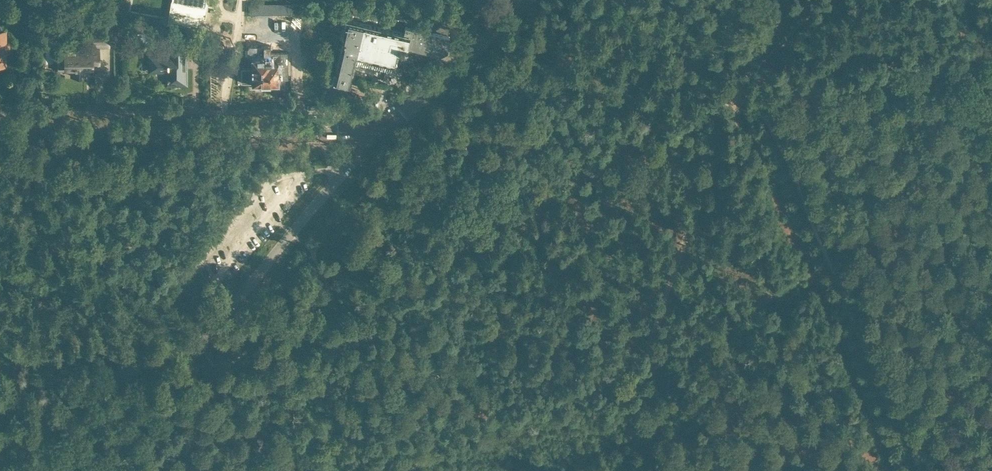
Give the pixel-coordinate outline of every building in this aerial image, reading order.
[(168,20),(199,25),(201,18),(205,19),(206,18),(203,17),(206,0),(171,0),(168,20)] [(446,43),(448,35),(404,25),(403,29),(329,12),(326,24),(315,21),(312,24),(301,35),(326,41),(330,47),(326,63),(336,65),(333,79),(348,82),(354,58),(393,67),(397,47),(403,48),(404,41),(406,42),(406,43),(439,50),(446,47),(446,43)] [(9,40),(6,40),(6,29),(0,29),(0,61),(4,61),(4,51),(9,51),(9,40)] [(89,45),(109,45),(109,30),(89,30),(89,45)] [(184,64),(184,39),(169,39),(169,46),(171,46),(171,56),(150,57),(150,70),(167,70),(167,84),(183,83),(183,85),(184,85),(183,64),(184,64)] [(89,47),(64,48),(64,68),(72,68),(72,76),(87,75),(87,68),(100,68),(99,47),(98,47),(98,45),(89,45),(89,47)] [(288,52),(271,52),(271,45),(251,45),(248,48),(248,56),(251,59),(251,67),(242,67),(242,82),(252,82),(252,83),(253,83),(253,85),(256,88),(262,88),(264,86),(264,82),(278,82),(278,77),(288,77),(288,52)] [(297,49),(298,78),(315,78),(315,49),(297,49)]
